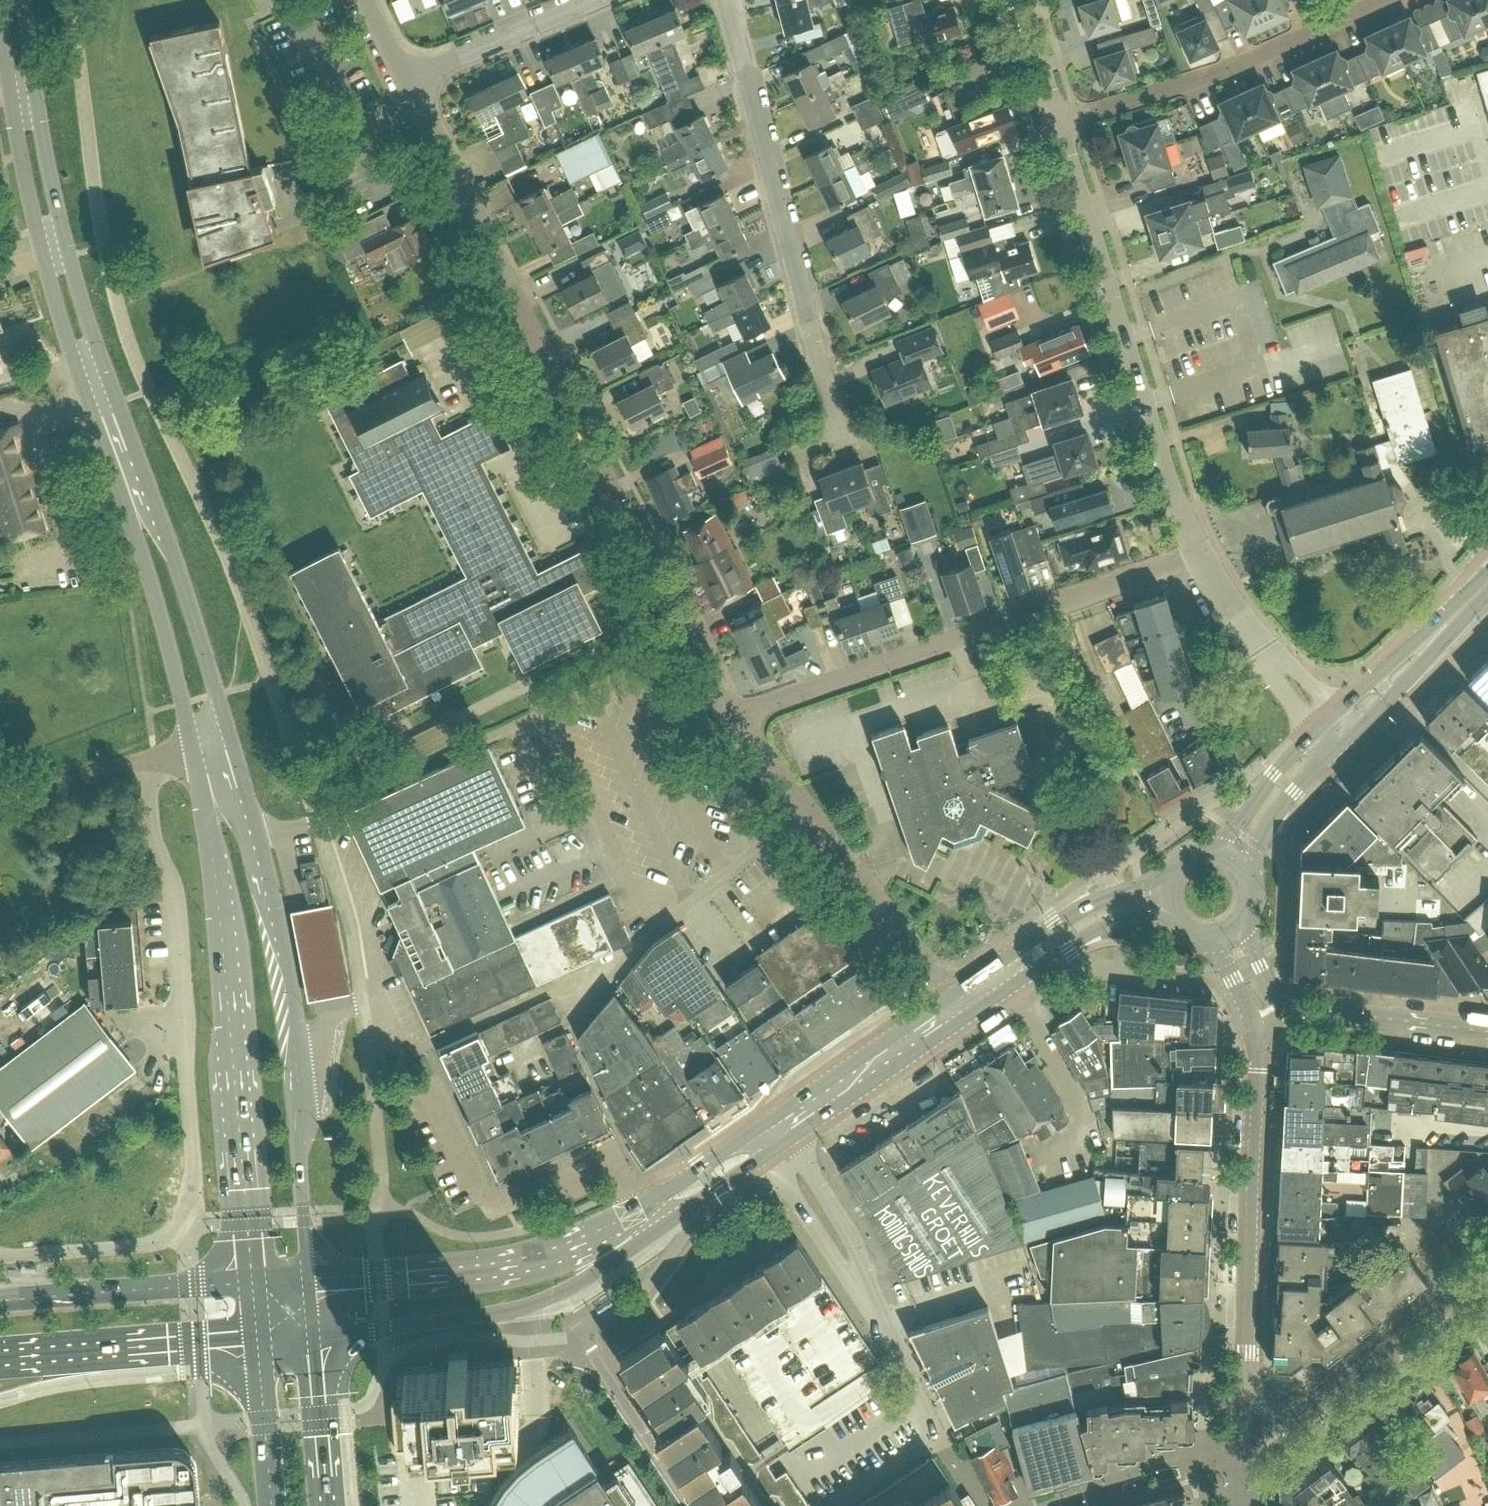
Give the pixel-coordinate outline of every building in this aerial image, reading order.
[(436,3),(442,0),(447,12),(448,11),(449,14),(463,8),(462,5),(474,0),(435,0),(436,3)] [(813,24),(808,6),(832,0),(789,0),(778,3),(785,31),(813,24)] [(920,0),(912,0),(881,10),(884,21),(891,19),(898,44),(929,35),(931,41),(961,32),(960,28),(962,26),(960,19),(957,17),(954,7),(935,12),(934,10),(924,13),(920,0)] [(1118,24),(1116,20),(1122,18),(1116,0),(1083,0),(1084,2),(1080,4),(1088,33),(1118,24)] [(1214,4),(1212,0),(1196,0),(1202,13),(1179,23),(1181,28),(1177,30),(1190,58),(1217,45),(1216,41),(1228,35),(1224,28),(1214,4)] [(1245,33),(1266,23),(1256,0),(1223,0),(1214,4),(1224,28),(1235,23),(1236,24),(1236,25),(1237,25),(1238,26),(1239,26),(1240,26),(1241,26),(1245,33)] [(1266,23),(1288,13),(1285,6),(1286,5),(1287,4),(1287,3),(1287,1),(1287,0),(1256,0),(1266,23)] [(1485,24),(1474,0),(1448,0),(1451,5),(1449,6),(1448,8),(1448,9),(1448,10),(1448,11),(1448,12),(1437,17),(1448,41),(1485,24)] [(1485,24),(1487,23),(1487,0),(1474,0),(1485,24)] [(686,94),(704,87),(699,74),(688,78),(677,49),(689,45),(684,33),(674,9),(649,19),(680,96),(686,94)] [(1387,26),(1403,61),(1440,44),(1429,21),(1418,26),(1418,25),(1417,24),(1415,23),(1414,23),(1413,23),(1412,23),(1408,16),(1387,26)] [(667,102),(680,96),(649,19),(625,28),(635,53),(647,48),(668,100),(666,101),(667,102)] [(251,168),(220,21),(151,35),(182,123),(210,257),(277,234),(264,198),(274,194),(271,185),(269,181),(268,165),(251,168)] [(1104,85),(1134,76),(1132,72),(1138,71),(1130,47),(1157,39),(1152,25),(1096,42),(1100,55),(1096,56),(1104,85)] [(1366,49),(1356,54),(1366,78),(1403,61),(1387,26),(1365,35),(1369,42),(1368,43),(1367,44),(1366,45),(1366,47),(1366,48),(1366,49)] [(844,33),(821,44),(827,56),(857,42),(851,30),(844,33)] [(570,48),(593,104),(596,111),(597,111),(597,110),(605,106),(608,99),(605,92),(598,89),(591,72),(592,71),(591,68),(604,62),(594,38),(570,48)] [(583,108),(593,104),(570,48),(545,58),(555,82),(569,77),(570,81),(571,80),(583,108)] [(1338,56),(1335,49),(1314,59),(1338,113),(1350,108),(1342,89),(1366,78),(1356,54),(1345,59),(1344,57),(1342,56),(1340,56),(1338,56)] [(619,58),(628,80),(641,74),(632,52),(619,58)] [(618,84),(628,80),(619,58),(609,62),(618,84)] [(1293,81),(1293,82),(1282,87),(1293,111),(1317,100),(1325,119),(1338,113),(1314,59),(1292,68),(1295,75),(1294,77),(1293,78),(1293,80),(1293,81)] [(844,77),(841,70),(826,77),(829,82),(822,86),(810,62),(784,74),(797,100),(844,77)] [(1448,68),(1436,70),(1443,108),(1454,106),(1448,68)] [(1477,72),(1487,110),(1487,69),(1477,72)] [(516,125),(521,137),(527,134),(513,102),(526,96),(515,72),(492,83),(512,127),(516,125)] [(809,125),(835,113),(829,101),(840,95),(838,89),(848,85),(844,77),(797,100),(809,125)] [(904,96),(923,86),(919,79),(900,88),(904,96)] [(552,110),(563,105),(553,82),(541,87),(552,110)] [(1240,92),(1257,127),(1293,111),(1282,87),(1272,92),(1271,91),(1271,90),(1269,89),(1268,89),(1267,89),(1266,89),(1265,89),(1262,82),(1240,92)] [(468,95),(479,118),(492,112),(494,115),(498,123),(502,131),(488,138),(498,161),(518,152),(513,141),(521,137),(516,125),(512,127),(492,83),(468,95)] [(923,86),(904,96),(903,96),(904,98),(900,99),(901,101),(883,109),(887,118),(908,107),(909,108),(931,98),(925,86),(923,86)] [(556,120),(552,110),(541,87),(530,92),(545,125),(556,120)] [(1209,120),(1220,144),(1257,127),(1240,92),(1219,101),(1222,109),(1221,109),(1221,110),(1220,112),(1220,113),(1220,114),(1220,115),(1209,120)] [(686,94),(680,96),(667,102),(643,112),(650,127),(670,119),(679,139),(659,149),(667,163),(714,139),(701,114),(695,117),(686,94)] [(856,116),(879,106),(874,95),(866,98),(851,105),(856,116)] [(1015,127),(1007,104),(948,126),(958,152),(1002,135),(1001,132),(1015,127)] [(879,106),(856,116),(862,129),(885,119),(879,106)] [(1119,132),(1126,155),(1163,143),(1155,116),(1130,124),(1129,124),(1128,125),(1127,126),(1126,127),(1126,128),(1126,130),(1119,132)] [(1209,149),(1220,144),(1209,120),(1198,125),(1209,149)] [(1293,144),(1305,138),(1297,121),(1285,127),(1293,144)] [(620,180),(611,161),(608,154),(598,132),(558,152),(571,180),(589,171),(598,191),(620,180)] [(667,163),(673,177),(695,166),(701,178),(727,165),(714,139),(667,163)] [(1175,182),(1163,143),(1126,155),(1132,177),(1140,175),(1140,176),(1141,177),(1143,178),(1144,178),(1146,178),(1150,189),(1175,182)] [(831,144),(805,156),(817,182),(853,164),(849,154),(847,151),(837,156),(831,144)] [(861,148),(849,154),(853,164),(866,158),(861,148)] [(1002,155),(970,164),(970,165),(963,167),(966,178),(949,183),(954,199),(963,196),(962,195),(978,190),(1010,180),(1002,155)] [(1318,205),(1320,204),(1351,195),(1339,155),(1305,165),(1318,205)] [(866,158),(853,164),(858,174),(871,168),(866,158)] [(952,173),(947,158),(920,166),(917,160),(906,164),(907,168),(912,185),(924,181),(924,182),(952,173)] [(853,164),(817,182),(829,207),(865,190),(858,174),(853,164)] [(1251,169),(1227,176),(1232,192),(1256,185),(1251,169)] [(879,198),(905,186),(899,173),(873,186),(879,198)] [(1010,180),(978,190),(962,195),(963,196),(965,206),(978,202),(982,215),(985,214),(985,215),(1017,205),(1010,180)] [(529,225),(576,202),(578,201),(577,201),(578,200),(571,185),(547,197),(542,187),(516,200),(529,225)] [(1180,223),(1209,215),(1220,212),(1221,215),(1231,212),(1224,192),(1149,215),(1151,224),(1151,232),(1170,226),(1171,229),(1180,226),(1180,223)] [(684,232),(688,240),(735,218),(724,193),(698,205),(704,217),(696,220),(699,226),(684,232)] [(647,217),(671,205),(665,194),(642,206),(647,217)] [(1351,195),(1320,204),(1333,236),(1320,241),(1317,234),(1307,238),(1310,246),(1273,262),(1286,293),(1296,289),(1297,292),(1378,258),(1369,235),(1381,230),(1369,202),(1357,207),(1352,195),(1351,195)] [(576,202),(529,225),(542,251),(568,238),(560,223),(583,212),(581,209),(587,206),(583,199),(578,202),(578,201),(576,202)] [(910,199),(896,204),(900,216),(914,211),(910,199)] [(839,265),(870,250),(866,240),(881,233),(867,205),(846,215),(851,226),(826,238),(839,265)] [(667,210),(645,221),(651,233),(673,223),(667,210)] [(1170,226),(1151,232),(1156,239),(1161,256),(1201,244),(1199,235),(1214,231),(1209,215),(1180,223),(1180,226),(1171,229),(1170,226)] [(431,250),(414,216),(365,240),(358,226),(335,238),(347,261),(366,251),(371,260),(385,253),(393,269),(431,250)] [(941,239),(955,234),(969,230),(965,217),(937,226),(941,239)] [(747,244),(735,218),(688,240),(691,248),(706,241),(709,247),(716,244),(721,256),(747,244)] [(969,230),(955,234),(968,276),(974,274),(981,297),(992,293),(993,294),(1019,286),(1016,276),(1037,269),(1028,241),(1007,247),(1004,238),(992,241),(987,224),(969,230)] [(1218,247),(1245,239),(1240,224),(1213,232),(1218,247)] [(640,229),(618,241),(626,256),(648,244),(640,229)] [(576,254),(599,243),(593,231),(571,242),(576,254)] [(574,314),(606,298),(606,297),(622,289),(614,273),(615,273),(603,249),(580,261),(587,275),(561,288),(574,314)] [(902,257),(887,264),(898,285),(912,278),(902,257)] [(688,285),(710,275),(705,264),(685,274),(684,271),(667,280),(673,292),(688,285)] [(883,300),(901,291),(898,285),(887,264),(869,273),(875,286),(842,302),(855,328),(889,311),(883,300)] [(708,322),(757,298),(744,273),(718,285),(726,300),(715,305),(716,306),(704,312),(708,322)] [(710,275),(688,285),(695,297),(716,287),(710,275)] [(987,329),(1018,316),(1008,291),(977,304),(987,329)] [(634,311),(650,304),(646,295),(630,302),(634,311)] [(757,298),(708,322),(713,331),(735,320),(743,337),(769,324),(757,298)] [(1487,315),(1483,305),(1462,311),(1466,322),(1464,322),(1435,331),(1471,451),(1487,446),(1487,315)] [(444,307),(401,330),(411,350),(455,328),(444,307)] [(593,351),(606,376),(638,360),(630,345),(646,337),(634,313),(611,325),(618,338),(593,351)] [(1039,373),(1089,353),(1078,324),(1028,344),(1039,373)] [(885,404),(931,386),(921,360),(941,352),(932,328),(897,342),(903,358),(871,371),(885,404)] [(694,359),(700,371),(722,360),(716,348),(694,359)] [(723,362),(730,377),(742,401),(785,381),(782,376),(783,375),(772,351),(750,362),(744,351),(723,362)] [(437,408),(432,397),(427,387),(420,374),(409,379),(400,360),(366,378),(359,381),(324,399),(359,468),(357,469),(350,473),(348,474),(369,517),(423,489),(467,576),(382,619),(382,618),(374,623),(352,580),(353,580),(338,550),(293,573),(344,673),(369,723),(380,718),(387,714),(482,666),(478,657),(472,646),(494,635),(504,630),(522,666),(523,666),(600,627),(583,592),(603,582),(586,548),(536,573),(498,499),(481,466),(478,461),(506,447),(488,412),(466,423),(466,424),(439,438),(426,413),(437,408)] [(705,389),(730,377),(723,362),(722,360),(700,371),(697,372),(705,389)] [(631,426),(665,409),(657,394),(673,385),(661,362),(638,374),(644,387),(618,400),(631,426)] [(1374,447),(1380,468),(1398,463),(1398,464),(1437,452),(1411,369),(1372,380),(1385,423),(1384,423),(1385,426),(1386,426),(1391,440),(1374,447)] [(1016,414),(1076,394),(1071,378),(1033,391),(1034,393),(1009,401),(1014,415),(1016,414)] [(988,454),(1016,444),(1029,440),(1025,427),(1043,421),(1044,423),(1081,410),(1076,394),(1016,414),(1014,415),(993,422),(998,435),(975,443),(979,456),(987,453),(988,454)] [(694,396),(682,401),(689,416),(700,410),(694,396)] [(1282,479),(1302,473),(1299,462),(1293,464),(1288,450),(1290,450),(1288,424),(1286,424),(1285,411),(1270,412),(1271,425),(1246,427),(1248,453),(1274,451),(1282,479)] [(18,423),(0,428),(0,521),(6,540),(43,528),(29,484),(33,483),(31,477),(35,476),(18,423)] [(1028,485),(1065,473),(1065,472),(1095,463),(1086,432),(1055,442),(1059,454),(1022,466),(1028,485)] [(691,458),(699,477),(732,462),(723,443),(691,458)] [(1016,444),(988,454),(992,467),(1021,457),(1016,444)] [(1382,474),(1380,468),(1374,447),(1374,446),(1358,451),(1363,467),(1349,471),(1351,476),(1310,489),(1308,484),(1305,485),(1302,473),(1282,479),(1287,494),(1279,496),(1275,494),(1268,497),(1265,501),(1267,508),(1272,510),(1273,510),(1289,559),(1380,531),(1387,556),(1406,551),(1396,518),(1398,518),(1395,508),(1397,507),(1399,505),(1401,504),(1402,501),(1403,499),(1403,496),(1403,492),(1402,490),(1401,488),(1399,486),(1395,484),(1391,483),(1389,483),(1387,483),(1384,473),(1382,474)] [(775,447),(742,460),(752,484),(785,472),(775,447)] [(839,470),(852,506),(865,501),(870,517),(879,514),(891,509),(881,483),(870,488),(860,462),(839,470)] [(679,477),(674,466),(645,479),(664,520),(692,507),(686,492),(697,487),(690,472),(679,477)] [(827,503),(816,507),(826,533),(828,532),(832,542),(847,537),(843,527),(846,526),(841,510),(852,506),(839,470),(818,477),(827,503)] [(1049,508),(1055,525),(1058,524),(1075,519),(1077,523),(1092,518),(1091,514),(1112,507),(1107,490),(1106,487),(1085,494),(1081,482),(1032,497),(1037,511),(1049,508)] [(889,501),(898,535),(928,527),(920,494),(889,501)] [(733,549),(715,513),(683,530),(699,561),(693,564),(696,569),(693,570),(712,608),(753,587),(734,549),(733,549)] [(1046,558),(1034,523),(1011,530),(1010,528),(989,534),(1008,591),(1026,586),(1019,567),(1046,558)] [(1119,539),(1115,526),(1092,534),(1091,532),(1060,541),(1066,560),(1084,554),(1087,565),(1124,553),(1123,551),(1125,550),(1121,538),(1119,539)] [(955,609),(983,600),(973,570),(985,566),(977,542),(965,546),(970,562),(942,570),(955,609)] [(877,590),(858,597),(859,600),(862,609),(872,640),(900,630),(889,600),(903,596),(896,574),(874,582),(877,590)] [(746,654),(776,639),(785,634),(777,619),(791,612),(781,592),(761,601),(766,611),(733,628),(746,654)] [(1127,638),(1175,624),(1165,592),(1134,602),(1135,607),(1115,614),(1127,638)] [(836,595),(814,603),(821,624),(835,619),(845,649),(872,640),(862,609),(859,600),(839,607),(836,595)] [(1100,596),(1081,599),(1083,620),(1103,617),(1100,596)] [(814,603),(803,606),(811,628),(821,624),(814,603)] [(1141,667),(1184,654),(1175,624),(1127,638),(1141,667)] [(1063,657),(1075,652),(1067,630),(1055,635),(1063,657)] [(1107,672),(1132,661),(1119,631),(1093,643),(1107,672)] [(746,654),(758,678),(787,664),(789,668),(808,658),(802,646),(784,655),(776,639),(746,654)] [(1141,667),(1148,682),(1154,696),(1194,684),(1184,654),(1141,667)] [(1467,679),(1487,699),(1487,658),(1467,679)] [(1470,727),(1468,729),(1487,748),(1487,708),(1463,683),(1444,701),(1470,727)] [(1159,807),(1189,790),(1170,756),(1176,753),(1150,699),(1125,712),(1136,733),(1122,741),(1140,773),(1159,807)] [(1468,729),(1470,727),(1444,701),(1425,720),(1487,784),(1487,748),(1468,729)] [(407,738),(414,751),(417,759),(461,737),(456,726),(451,716),(407,738)] [(958,751),(949,723),(917,735),(919,742),(911,745),(904,724),(872,735),(914,858),(926,864),(938,840),(953,847),(981,837),(988,822),(1027,842),(1042,811),(988,785),(992,778),(999,781),(1033,769),(1018,724),(971,740),(967,748),(958,751)] [(1464,774),(1420,732),(1415,737),(1411,734),(1355,790),(1358,793),(1353,799),(1434,881),(1451,864),(1450,863),(1476,837),(1443,804),(1442,805),(1434,797),(1459,771),(1463,776),(1464,774)] [(1178,752),(1193,786),(1222,767),(1206,733),(1189,744),(1178,752)] [(393,953),(430,1033),(536,984),(514,937),(479,861),(478,861),(472,847),(519,825),(511,809),(516,807),(490,750),(485,753),(483,748),(350,809),(352,814),(348,817),(388,903),(387,903),(401,934),(398,936),(393,953)] [(1400,863),(1401,855),(1396,849),(1390,849),(1390,842),(1348,799),(1347,800),(1302,845),(1301,856),(1300,856),(1300,857),(1400,863)] [(1368,862),(1302,858),(1300,858),(1296,914),(1364,918),(1365,904),(1376,905),(1378,876),(1367,875),(1368,862)] [(304,878),(301,880),(313,906),(326,904),(327,904),(327,903),(321,875),(320,875),(319,871),(317,872),(315,862),(316,862),(315,861),(301,864),(304,878)] [(514,937),(536,984),(613,949),(613,948),(631,940),(609,894),(591,902),(514,937)] [(1487,927),(1487,911),(1481,902),(1472,910),(1487,928),(1487,927)] [(331,906),(289,914),(306,1002),(348,994),(331,906)] [(760,960),(757,961),(818,1045),(885,998),(855,956),(856,955),(822,908),(756,954),(760,960)] [(1463,918),(1468,924),(1478,936),(1484,930),(1487,928),(1472,910),(1463,918)] [(100,924),(85,925),(91,1003),(140,999),(133,911),(99,914),(100,924)] [(1324,978),(1324,977),(1330,978),(1334,945),(1325,945),(1326,916),(1296,914),(1293,973),(1316,974),(1316,977),(1324,978)] [(1383,919),(1380,935),(1380,938),(1413,943),(1416,920),(1383,919)] [(1425,938),(1445,935),(1443,923),(1436,924),(1436,921),(1416,920),(1413,943),(1430,953),(1433,958),(1438,966),(1442,964),(1425,938)] [(1481,952),(1487,947),(1487,936),(1484,930),(1478,936),(1468,924),(1464,927),(1460,922),(1446,923),(1448,935),(1468,932),(1481,952)] [(673,929),(654,942),(620,983),(636,1006),(653,995),(662,1009),(675,1001),(686,1016),(693,1010),(749,1092),(778,1071),(769,1059),(774,1056),(755,1027),(749,1030),(742,1021),(722,992),(719,993),(673,929)] [(1481,952),(1468,932),(1448,935),(1447,935),(1480,985),(1487,984),(1487,962),(1481,952)] [(1380,938),(1380,935),(1368,933),(1366,949),(1433,958),(1430,953),(1413,943),(1380,938)] [(1458,988),(1480,985),(1447,935),(1445,935),(1425,938),(1442,964),(1458,988)] [(1343,946),(1339,979),(1350,980),(1353,948),(1343,946)] [(1350,980),(1350,981),(1435,991),(1438,966),(1433,958),(1366,949),(1353,948),(1350,980)] [(782,1068),(818,1045),(757,961),(725,983),(755,1027),(774,1056),(782,1068)] [(67,977),(22,978),(30,973),(29,967),(22,968),(0,983),(0,1107),(23,1141),(28,1140),(131,1067),(67,977)] [(1119,1026),(1120,1038),(1215,1036),(1217,999),(1120,989),(1118,1014),(1119,1014),(1119,1026)] [(705,1122),(615,990),(578,1035),(587,1054),(618,1122),(619,1121),(633,1141),(638,1149),(635,1150),(644,1164),(677,1142),(705,1122)] [(535,1020),(556,1010),(551,998),(530,1008),(535,1020)] [(540,1032),(535,1020),(530,1008),(519,1013),(530,1036),(540,1032)] [(1119,1026),(1092,1027),(1080,1008),(1059,1021),(1062,1026),(1051,1033),(1079,1080),(1089,1097),(1090,1097),(1112,1093),(1110,1086),(1107,1074),(1108,1073),(1097,1039),(1120,1038),(1119,1026)] [(535,1020),(540,1032),(562,1022),(556,1010),(535,1020)] [(519,1041),(530,1036),(519,1013),(509,1018),(519,1041)] [(508,1046),(519,1041),(509,1018),(497,1023),(507,1045),(508,1046)] [(489,1053),(507,1045),(497,1023),(479,1031),(489,1053)] [(688,1045),(674,1026),(656,1038),(666,1054),(673,1055),(688,1078),(686,1080),(696,1095),(698,1093),(712,1113),(740,1094),(727,1074),(730,1072),(719,1057),(716,1059),(701,1037),(688,1045)] [(447,1068),(450,1067),(452,1071),(490,1054),(489,1053),(479,1031),(478,1030),(438,1048),(447,1068)] [(549,1054),(572,1044),(566,1031),(543,1042),(549,1054)] [(1155,1079),(1172,1079),(1173,1069),(1199,1069),(1199,1065),(1215,1065),(1215,1037),(1110,1040),(1111,1086),(1155,1085),(1155,1079)] [(1286,1055),(1285,1074),(1323,1077),(1354,1078),(1356,1049),(1356,1047),(1324,1043),(1323,1048),(1316,1048),(1295,1047),(1286,1046),(1286,1055)] [(554,1065),(577,1054),(572,1044),(549,1054),(554,1065)] [(1039,1122),(1049,1116),(1057,1129),(1066,1123),(1069,1117),(1062,1107),(1063,1107),(1039,1070),(1027,1067),(1013,1045),(998,1054),(1039,1122)] [(1364,1079),(1362,1103),(1386,1104),(1392,1056),(1393,1056),(1393,1051),(1368,1048),(1368,1050),(1364,1079)] [(1386,1104),(1435,1107),(1434,1113),(1487,1120),(1487,1063),(1393,1051),(1393,1056),(1392,1056),(1386,1104)] [(463,1093),(500,1076),(490,1054),(452,1071),(450,1067),(447,1068),(457,1091),(461,1089),(463,1093)] [(559,1076),(582,1065),(577,1054),(554,1065),(559,1076)] [(998,1054),(981,1064),(988,1076),(984,1078),(988,1084),(964,1098),(985,1150),(1016,1137),(1039,1122),(998,1054)] [(582,1135),(584,1139),(610,1126),(582,1065),(559,1076),(568,1097),(569,1096),(586,1133),(582,1135)] [(469,1117),(476,1114),(475,1113),(494,1105),(494,1106),(516,1096),(520,1094),(510,1071),(500,1076),(463,1093),(461,1089),(457,1091),(469,1117)] [(1321,1100),(1323,1077),(1285,1074),(1284,1098),(1321,1100)] [(1211,1108),(1212,1080),(1176,1079),(1172,1079),(1155,1079),(1155,1085),(1111,1086),(1110,1086),(1112,1093),(1090,1097),(1091,1100),(1097,1116),(1112,1111),(1111,1104),(1211,1108)] [(985,1150),(964,1098),(960,1090),(952,1096),(944,1094),(940,1096),(939,1104),(938,1104),(937,1105),(937,1106),(923,1115),(923,1114),(921,1115),(922,1116),(908,1125),(908,1124),(906,1125),(907,1126),(893,1135),(892,1134),(891,1135),(891,1136),(878,1145),(877,1145),(876,1145),(876,1146),(862,1155),(862,1154),(861,1155),(861,1156),(847,1165),(847,1164),(845,1166),(840,1169),(870,1218),(900,1280),(1023,1242),(985,1150)] [(494,1106),(505,1128),(504,1128),(522,1167),(540,1159),(538,1156),(543,1154),(526,1117),(516,1096),(494,1106)] [(562,1149),(584,1139),(582,1135),(586,1133),(569,1096),(568,1097),(547,1107),(564,1143),(560,1145),(562,1149)] [(1321,1101),(1321,1100),(1284,1098),(1282,1138),(1369,1143),(1371,1104),(1337,1102),(1321,1101)] [(1211,1108),(1111,1104),(1112,1111),(1097,1116),(1102,1131),(1174,1135),(1210,1137),(1211,1108)] [(505,1128),(494,1106),(494,1105),(475,1113),(476,1114),(486,1136),(504,1128),(505,1128)] [(540,1159),(562,1149),(560,1145),(564,1143),(547,1107),(526,1117),(543,1154),(538,1156),(540,1159)] [(498,1178),(522,1167),(504,1128),(486,1136),(479,1139),(498,1178)] [(13,1151),(0,1135),(0,1161),(13,1151)] [(1389,1144),(1369,1143),(1282,1138),(1281,1162),(1403,1169),(1404,1159),(1388,1158),(1389,1144)] [(1011,1199),(1041,1190),(1020,1139),(988,1152),(1009,1200),(1011,1199)] [(1178,1173),(1207,1175),(1209,1175),(1210,1143),(1139,1139),(1139,1147),(1107,1153),(1106,1169),(1138,1171),(1138,1172),(1178,1173)] [(1402,1192),(1403,1169),(1281,1162),(1280,1185),(1402,1192)] [(1487,1174),(1480,1166),(1469,1175),(1462,1166),(1442,1182),(1453,1195),(1471,1180),(1474,1184),(1473,1184),(1482,1196),(1485,1194),(1487,1198),(1487,1173),(1487,1174)] [(1207,1175),(1178,1173),(1138,1172),(1138,1171),(1106,1169),(1104,1169),(1104,1178),(1094,1178),(1106,1216),(1127,1209),(1128,1191),(1159,1193),(1207,1195),(1207,1175)] [(1106,1216),(1094,1178),(1093,1175),(1041,1190),(1011,1199),(1024,1242),(1106,1218),(1106,1216)] [(1401,1213),(1402,1192),(1280,1185),(1278,1208),(1345,1212),(1345,1210),(1401,1213)] [(1207,1195),(1159,1193),(1128,1191),(1127,1209),(1126,1223),(1125,1242),(1205,1246),(1208,1195),(1207,1195)] [(1344,1236),(1345,1212),(1278,1208),(1277,1232),(1344,1236)] [(1125,1242),(1126,1223),(1105,1222),(1030,1245),(1042,1276),(1052,1276),(1051,1298),(1182,1291),(1182,1295),(1203,1294),(1205,1246),(1125,1242)] [(1279,1367),(1291,1367),(1305,1357),(1309,1361),(1319,1362),(1325,1358),(1327,1360),(1349,1343),(1346,1339),(1367,1323),(1369,1327),(1383,1316),(1381,1315),(1426,1279),(1407,1254),(1373,1280),(1362,1267),(1340,1284),(1325,1283),(1328,1239),(1298,1237),(1281,1236),(1281,1251),(1276,1250),(1275,1267),(1280,1268),(1279,1294),(1274,1294),(1273,1310),(1275,1311),(1272,1359),(1279,1367)] [(666,1426),(656,1432),(696,1494),(705,1505),(720,1505),(718,1503),(719,1497),(733,1487),(768,1464),(760,1452),(708,1373),(703,1376),(692,1360),(705,1351),(716,1344),(718,1343),(822,1274),(798,1237),(797,1237),(781,1248),(779,1250),(761,1261),(730,1282),(713,1293),(710,1295),(693,1306),(681,1314),(677,1317),(678,1319),(670,1324),(665,1328),(643,1342),(637,1346),(620,1357),(666,1426)] [(1340,1254),(1341,1240),(1328,1239),(1328,1253),(1340,1254)] [(1142,1297),(1046,1303),(1018,1304),(1021,1332),(1101,1322),(1101,1320),(1144,1318),(1144,1317),(1202,1314),(1203,1294),(1182,1295),(1142,1297)] [(1008,1406),(1003,1388),(1003,1387),(1013,1384),(988,1305),(924,1325),(909,1330),(954,1423),(968,1416),(968,1415),(980,1409),(984,1417),(1008,1406)] [(1202,1314),(1144,1317),(1144,1318),(1101,1320),(1101,1322),(1021,1332),(1026,1370),(1107,1360),(1108,1361),(1201,1339),(1201,1326),(1202,1314)] [(1127,1377),(1193,1367),(1200,1361),(1200,1344),(1110,1365),(1109,1362),(1066,1372),(1071,1391),(1105,1383),(1103,1371),(1106,1371),(1110,1370),(1111,1373),(1126,1371),(1127,1377)] [(519,1418),(517,1392),(517,1391),(514,1360),(514,1359),(468,1363),(467,1352),(449,1353),(450,1364),(404,1368),(407,1399),(392,1400),(396,1449),(477,1442),(489,1441),(487,1423),(487,1420),(497,1420),(497,1421),(500,1421),(500,1419),(519,1418)] [(1473,1352),(1471,1353),(1467,1352),(1461,1356),(1460,1359),(1458,1361),(1460,1364),(1451,1369),(1459,1383),(1457,1384),(1461,1391),(1463,1390),(1468,1399),(1473,1396),(1483,1411),(1487,1408),(1487,1405),(1484,1397),(1487,1395),(1487,1392),(1486,1388),(1487,1387),(1487,1378),(1473,1352)] [(1111,1373),(1110,1370),(1106,1371),(1106,1376),(1111,1375),(1113,1392),(1192,1388),(1193,1367),(1127,1377),(1126,1371),(1111,1373)] [(1076,1409),(1071,1391),(1066,1372),(1003,1388),(1008,1406),(1013,1425),(1012,1425),(1030,1488),(1093,1470),(1089,1456),(1076,1409)] [(1438,1398),(1426,1382),(1420,1386),(1419,1385),(1392,1405),(1393,1407),(1386,1413),(1401,1433),(1408,1427),(1415,1436),(1409,1441),(1433,1473),(1461,1452),(1438,1421),(1448,1414),(1436,1399),(1438,1398)] [(824,1389),(805,1400),(814,1414),(832,1403),(824,1389)] [(1076,1409),(1089,1456),(1107,1455),(1107,1452),(1144,1451),(1146,1448),(1145,1439),(1188,1438),(1188,1435),(1191,1432),(1193,1432),(1192,1398),(1190,1395),(1120,1397),(1120,1398),(1076,1409)] [(1338,1436),(1351,1453),(1354,1451),(1378,1481),(1375,1484),(1383,1494),(1403,1478),(1416,1493),(1430,1482),(1402,1447),(1396,1451),(1380,1430),(1383,1428),(1370,1411),(1338,1436)] [(1473,1435),(1484,1428),(1476,1413),(1464,1420),(1473,1435)] [(784,1439),(796,1432),(786,1417),(775,1425),(784,1439)] [(979,1468),(1007,1454),(1004,1446),(1010,1443),(998,1419),(965,1434),(975,1454),(972,1455),(979,1468)] [(606,1479),(605,1480),(598,1470),(569,1426),(568,1426),(568,1427),(570,1430),(535,1455),(518,1467),(503,1483),(492,1501),(490,1505),(624,1505),(606,1479)] [(199,1498),(196,1467),(196,1465),(196,1463),(195,1462),(194,1460),(193,1458),(192,1456),(191,1455),(190,1453),(188,1452),(187,1450),(183,1448),(181,1447),(177,1446),(173,1446),(171,1446),(0,1461),(0,1493),(1,1505),(184,1505),(183,1499),(199,1498)] [(1362,1488),(1355,1493),(1346,1481),(1321,1449),(1300,1465),(1317,1487),(1328,1501),(1329,1500),(1333,1505),(1337,1505),(1345,1499),(1350,1505),(1375,1505),(1362,1488)] [(1007,1454),(979,1468),(987,1485),(995,1502),(1017,1492),(1006,1469),(1012,1466),(1011,1462),(1007,1454)] [(967,1499),(964,1501),(933,1455),(856,1505),(972,1505),(967,1499)] [(718,1503),(720,1505),(810,1505),(786,1469),(776,1476),(768,1464),(733,1487),(719,1497),(718,1503)] [(627,1465),(606,1479),(624,1505),(655,1505),(627,1465)] [(1317,1487),(1300,1465),(1285,1477),(1284,1477),(1280,1484),(1281,1484),(1282,1499),(1282,1505),(1333,1505),(1329,1500),(1328,1501),(1317,1487)] [(1417,1496),(1424,1505),(1428,1505),(1438,1499),(1430,1487),(1417,1496)] [(1187,1501),(1187,1500),(1184,1488),(1171,1492),(1171,1493),(1125,1505),(1186,1505),(1187,1501)]
